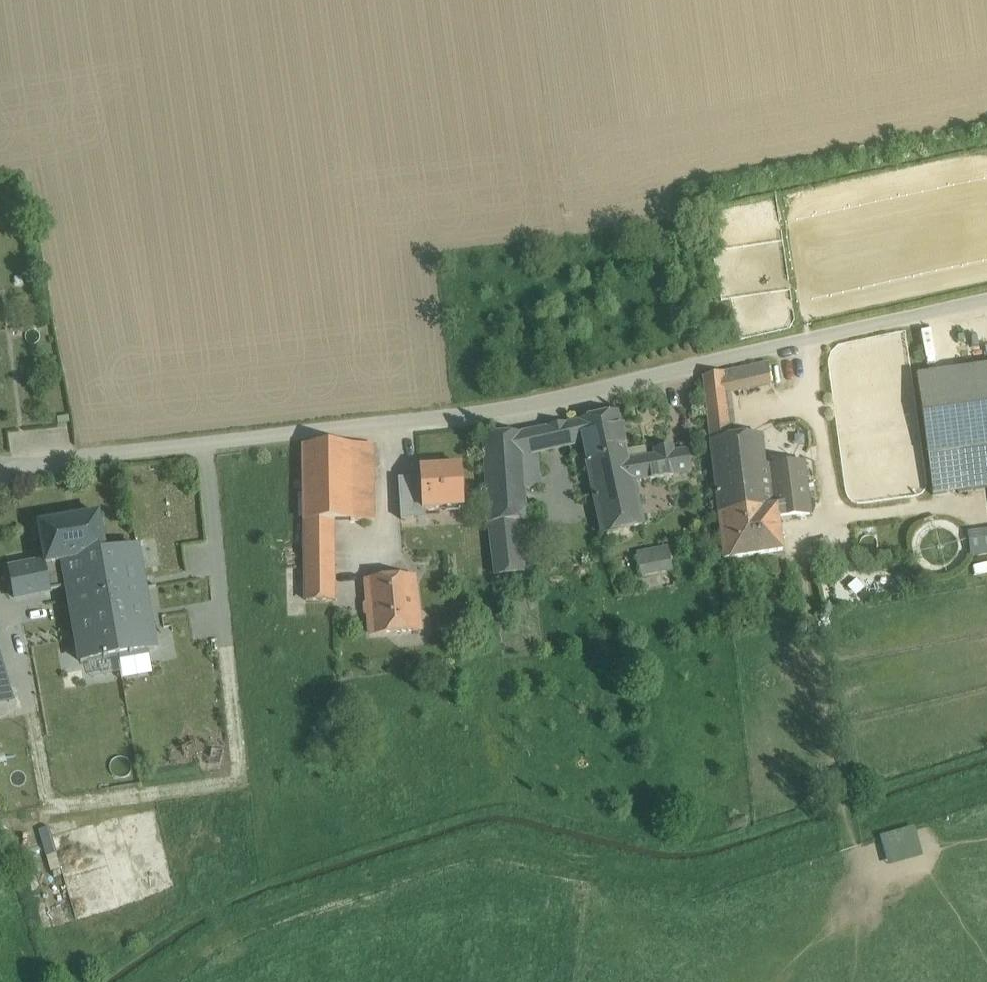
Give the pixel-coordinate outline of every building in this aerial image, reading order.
[(768,363),(723,373),(725,394),(771,385),(768,363)] [(917,377),(928,456),(986,448),(986,367),(917,377)] [(723,373),(703,377),(718,514),(777,505),(777,507),(809,503),(803,463),(765,467),(762,435),(731,439),(725,394),(723,373)] [(618,413),(578,422),(582,443),(589,475),(629,466),(628,461),(647,458),(645,448),(626,452),(618,413)] [(578,422),(565,425),(570,446),(582,443),(578,422)] [(548,429),(521,435),(523,470),(539,469),(537,452),(553,449),(548,429)] [(521,435),(483,438),(488,525),(517,522),(527,521),(525,489),(523,470),(521,435)] [(353,482),(352,446),(304,447),(305,521),(333,521),(353,521),(353,482)] [(373,482),(373,446),(352,446),(353,482),(373,482)] [(928,456),(933,496),(986,489),(986,448),(928,456)] [(647,458),(628,461),(629,466),(633,483),(691,473),(687,451),(647,458)] [(629,466),(589,475),(603,534),(642,525),(633,483),(629,466)] [(461,467),(420,470),(421,478),(399,480),(401,520),(425,519),(425,510),(463,508),(461,467)] [(539,469),(523,470),(525,489),(540,488),(539,469)] [(374,521),(373,482),(353,482),(353,521),(358,521),(368,521),(369,521),(374,521)] [(777,505),(718,514),(724,561),(783,551),(779,519),(810,515),(809,503),(777,507),(777,505)] [(98,515),(39,525),(45,564),(46,565),(106,555),(98,515)] [(333,521),(305,521),(306,615),(334,615),(333,521)] [(369,530),(369,521),(368,521),(358,521),(359,530),(369,530)] [(517,522),(488,525),(492,556),(520,554),(517,522)] [(986,554),(986,528),(970,529),(971,555),(986,554)] [(877,537),(858,541),(859,552),(879,548),(877,537)] [(668,548),(637,554),(641,576),(672,570),(668,548)] [(106,555),(46,565),(45,564),(11,570),(16,597),(69,587),(71,601),(47,606),(57,665),(154,649),(136,549),(106,555)] [(520,554),(492,556),(494,576),(522,573),(520,554)] [(637,566),(637,564),(637,562),(636,560),(634,559),(632,558),(630,559),(628,560),(627,562),(626,564),(627,566),(628,568),(630,569),(632,569),(634,569),(636,567),(637,566)] [(625,568),(625,566),(625,564),(624,562),(622,561),(620,561),(618,561),(616,562),(615,564),(615,566),(615,568),(616,570),(618,571),(620,571),(622,571),(624,570),(625,568)] [(411,566),(366,571),(375,677),(423,669),(427,640),(438,636),(436,620),(424,621),(424,618),(418,619),(411,566)] [(38,720),(16,638),(11,640),(0,601),(0,731),(38,720)] [(68,736),(25,748),(76,922),(119,910),(68,736)] [(917,824),(882,835),(892,865),(926,854),(917,824)]
